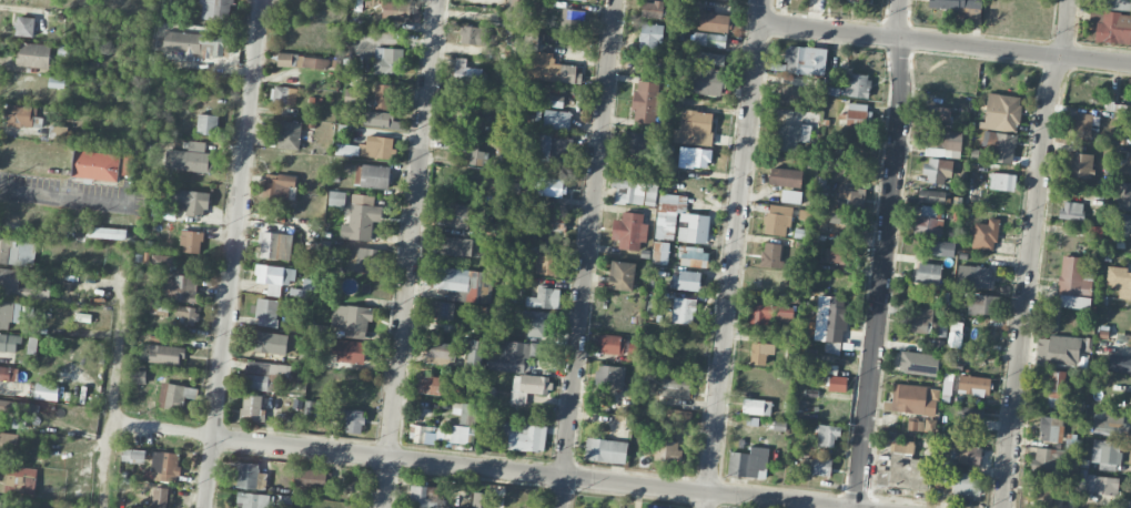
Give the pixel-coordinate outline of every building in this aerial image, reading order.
[(230,21),(231,0),(201,0),(200,19),(230,21)] [(409,22),(411,3),(388,0),(384,0),(382,19),(409,22)] [(643,0),(641,16),(662,19),(664,3),(643,0)] [(928,9),(965,11),(965,8),(981,9),(981,0),(929,0),(928,9)] [(1099,9),(1130,10),(1130,0),(1100,0),(1099,9)] [(559,30),(580,34),(584,11),(564,7),(559,30)] [(1130,43),(1130,13),(1090,12),(1090,22),(1096,22),(1096,42),(1130,43)] [(728,32),(729,14),(700,13),(699,30),(728,32)] [(33,37),(36,18),(18,16),(15,35),(33,37)] [(663,24),(641,23),(640,49),(662,50),(663,24)] [(487,27),(461,25),(459,43),(485,46),(487,27)] [(230,36),(164,32),(164,39),(154,39),(154,50),(206,54),(206,55),(223,56),(223,48),(229,48),(230,36)] [(693,46),(725,47),(726,34),(694,33),(693,46)] [(523,78),(578,84),(580,66),(552,63),(553,53),(536,51),(538,41),(527,40),(523,78)] [(17,66),(49,69),(51,45),(19,42),(17,66)] [(825,75),(826,47),(786,47),(785,74),(825,75)] [(402,75),(403,49),(374,48),(373,74),(402,75)] [(724,65),(724,53),(694,52),(693,64),(724,65)] [(328,57),(277,54),(277,66),(327,69),(328,57)] [(454,80),(482,81),(482,68),(466,67),(466,58),(455,57),(454,80)] [(724,95),(725,69),(687,68),(686,93),(724,95)] [(843,95),(868,98),(870,75),(850,73),(848,87),(844,87),(843,95)] [(633,112),(634,112),(634,123),(657,124),(659,82),(635,81),(633,112)] [(394,86),(374,83),(372,95),(368,95),(366,107),(390,110),(394,86)] [(804,107),(805,86),(778,85),(776,106),(804,107)] [(295,105),(296,88),(271,86),(270,103),(295,105)] [(564,107),(565,90),(549,88),(547,106),(564,107)] [(360,105),(362,90),(346,89),(344,103),(360,105)] [(1021,97),(987,93),(983,128),(1017,132),(1021,97)] [(1130,103),(1106,102),(1105,111),(1121,112),(1120,124),(1130,124),(1130,103)] [(43,117),(36,117),(37,108),(9,103),(6,124),(42,129),(43,117)] [(839,126),(869,127),(869,104),(848,103),(847,113),(840,113),(839,126)] [(951,107),(926,106),(925,122),(950,122),(951,107)] [(543,127),(569,131),(571,113),(545,109),(543,127)] [(674,142),(710,145),(714,113),(681,110),(679,131),(675,131),(674,142)] [(778,124),(777,150),(796,151),(797,141),(809,142),(810,124),(818,125),(818,111),(784,110),(784,124),(778,124)] [(364,125),(389,126),(390,112),(365,111),(364,125)] [(1074,136),(1091,137),(1092,114),(1075,113),(1074,136)] [(197,134),(217,135),(218,115),(197,114),(197,134)] [(300,150),(301,121),(277,121),(276,149),(300,150)] [(72,128),(54,126),(53,138),(71,139),(72,128)] [(628,153),(651,154),(652,133),(623,131),(623,143),(629,143),(628,153)] [(962,132),(927,131),(925,156),(961,157),(962,132)] [(983,160),(1013,163),(1016,135),(985,132),(983,160)] [(393,138),(367,135),(366,146),(337,142),(335,153),(395,160),(396,148),(392,148),(393,138)] [(536,160),(565,164),(569,140),(540,136),(536,160)] [(469,164),(485,166),(487,152),(478,151),(479,144),(451,139),(450,151),(470,154),(469,164)] [(211,172),(212,153),(205,152),(206,142),(188,141),(188,151),(165,150),(164,169),(211,172)] [(709,169),(711,150),(680,147),(679,166),(709,169)] [(116,183),(120,155),(75,149),(71,176),(116,183)] [(1128,151),(1126,166),(1122,165),(1121,174),(1130,176),(1130,151),(1128,151)] [(1066,176),(1091,178),(1094,155),(1069,152),(1066,176)] [(132,175),(133,155),(124,155),(122,175),(132,175)] [(953,160),(924,159),(924,181),(952,182),(953,160)] [(355,165),(355,187),(389,187),(389,166),(355,165)] [(801,188),(803,170),(772,167),(770,184),(801,188)] [(289,200),(290,187),(295,187),(296,176),(265,173),(263,197),(289,200)] [(1015,191),(1015,174),(991,173),(990,190),(1015,191)] [(565,178),(534,177),(534,195),(564,196),(565,178)] [(643,206),(646,182),(611,178),(610,186),(626,188),(626,193),(616,192),(614,202),(643,206)] [(656,204),(657,184),(646,183),(645,203),(656,204)] [(1123,183),(1122,203),(1130,204),(1130,183),(1123,183)] [(864,188),(838,187),(837,207),(864,208),(864,188)] [(169,210),(205,216),(209,193),(172,188),(169,210)] [(781,202),(800,203),(801,192),(782,190),(781,202)] [(918,202),(945,203),(946,191),(918,190),(918,202)] [(329,205),(345,206),(345,192),(329,192),(329,205)] [(372,240),(373,221),(381,222),(382,206),(373,206),(374,195),(351,194),(349,225),(341,224),(340,239),(372,240)] [(687,195),(658,194),(656,232),(663,233),(663,239),(675,239),(676,209),(686,209),(687,195)] [(1082,220),(1083,203),(1061,202),(1060,219),(1082,220)] [(438,225),(468,228),(471,205),(449,203),(448,209),(439,208),(438,225)] [(788,236),(791,207),(767,204),(764,234),(788,236)] [(916,233),(941,236),(943,220),(935,218),(937,207),(920,205),(916,233)] [(611,239),(619,240),(618,249),(639,251),(641,242),(646,242),(648,224),(642,223),(643,214),(622,211),(621,220),(613,219),(611,239)] [(846,224),(847,213),(831,212),(830,222),(846,224)] [(550,228),(551,215),(532,213),(531,226),(550,228)] [(678,242),(707,243),(708,215),(679,213),(678,242)] [(1122,214),(1121,233),(1130,233),(1130,215),(1122,214)] [(995,251),(999,219),(988,218),(988,224),(975,222),(971,248),(995,251)] [(202,253),(203,231),(182,230),(181,252),(202,253)] [(290,259),(291,233),(260,232),(259,258),(290,259)] [(472,238),(441,237),(440,255),(472,256),(472,238)] [(666,265),(670,243),(655,241),(651,262),(666,265)] [(940,256),(954,256),(955,242),(941,242),(940,256)] [(782,244),(763,243),(761,268),(781,269),(782,244)] [(829,263),(852,265),(854,248),(831,246),(829,263)] [(347,271),(379,274),(381,250),(349,247),(347,271)] [(707,267),(708,249),(683,248),(682,266),(707,267)] [(556,275),(557,255),(536,254),(535,274),(556,275)] [(173,267),(173,255),(152,255),(152,266),(173,267)] [(1084,257),(1061,256),(1059,294),(1091,296),(1091,281),(1083,280),(1084,257)] [(634,290),(635,262),(610,261),(609,289),(634,290)] [(915,282),(940,284),(941,264),(916,263),(915,282)] [(295,268),(256,264),(254,282),(268,283),(267,294),(280,296),(281,284),(293,285),(295,268)] [(1118,298),(1130,299),(1130,272),(1127,272),(1127,268),(1108,266),(1106,285),(1119,287),(1118,298)] [(967,287),(992,288),(993,267),(968,267),(967,287)] [(447,301),(488,303),(490,271),(435,268),(434,288),(448,289),(447,301)] [(700,291),(701,272),(673,271),(673,290),(700,291)] [(198,276),(174,275),(174,279),(164,279),(163,301),(197,302),(198,276)] [(50,301),(51,277),(35,276),(34,301),(50,301)] [(553,287),(537,286),(537,297),(526,296),(525,307),(552,308),(553,287)] [(994,295),(969,294),(968,314),(994,315),(994,295)] [(846,297),(817,295),(814,341),(843,343),(846,297)] [(1090,296),(1060,295),(1059,307),(1089,308),(1090,296)] [(251,316),(276,320),(279,301),(254,297),(251,316)] [(693,325),(696,299),(674,297),(672,322),(693,325)] [(0,300),(0,329),(7,330),(9,321),(19,322),(21,303),(0,300)] [(448,319),(449,301),(431,301),(430,318),(448,319)] [(656,301),(647,301),(646,317),(656,317),(656,301)] [(331,327),(345,328),(344,337),(368,339),(371,308),(333,304),(331,327)] [(793,321),(794,306),(751,304),(750,323),(768,324),(768,320),(793,321)] [(196,307),(178,306),(177,324),(195,325),(196,307)] [(908,332),(930,333),(931,308),(909,307),(908,332)] [(545,336),(546,328),(550,328),(551,312),(523,310),(523,322),(528,322),(527,335),(545,336)] [(947,345),(958,348),(964,325),(953,322),(947,345)] [(285,355),(288,336),(249,330),(246,349),(285,355)] [(20,336),(0,333),(0,351),(18,353),(20,336)] [(622,335),(598,334),(598,353),(621,354),(622,335)] [(1078,366),(1079,337),(1037,336),(1036,364),(1078,366)] [(541,345),(498,339),(496,357),(489,356),(487,368),(524,374),(526,356),(539,357),(541,345)] [(365,363),(366,342),(335,340),(334,362),(365,363)] [(484,341),(469,340),(468,365),(482,366),(484,341)] [(455,344),(427,342),(426,363),(454,364),(455,344)] [(626,361),(638,362),(639,343),(627,343),(626,361)] [(766,354),(774,355),(775,343),(751,343),(750,365),(766,365),(766,354)] [(148,362),(183,364),(184,347),(149,345),(148,362)] [(938,354),(900,352),(899,373),(937,375),(938,354)] [(1110,353),(1107,371),(1130,374),(1130,356),(1110,353)] [(275,392),(277,376),(288,377),(289,365),(246,361),(243,389),(275,392)] [(623,388),(624,366),(597,365),(595,386),(623,388)] [(17,382),(19,369),(0,366),(0,380),(17,382)] [(1064,408),(1066,371),(1049,370),(1047,407),(1064,408)] [(130,383),(144,384),(145,371),(130,371),(130,383)] [(550,376),(512,374),(511,404),(526,405),(527,393),(549,395),(550,376)] [(440,377),(419,376),(418,394),(440,395),(440,377)] [(846,392),(847,377),(828,376),(827,391),(846,392)] [(989,395),(990,377),(959,376),(958,393),(989,395)] [(690,399),(691,380),(663,378),(662,397),(690,399)] [(34,398),(58,400),(59,386),(36,383),(34,398)] [(882,409),(935,416),(939,389),(893,383),(891,401),(883,400),(882,409)] [(196,387),(161,384),(158,408),(183,410),(184,398),(195,399),(196,387)] [(262,395),(242,395),(241,420),(265,421),(265,410),(261,410),(262,395)] [(772,401),(743,398),(741,413),(770,416),(772,401)] [(320,416),(321,401),(306,400),(305,415),(320,416)] [(476,425),(478,404),(453,403),(453,413),(460,414),(460,424),(476,425)] [(980,429),(983,409),(957,406),(955,426),(980,429)] [(691,412),(668,408),(665,423),(689,427),(691,412)] [(362,433),(364,410),(345,410),(344,432),(362,433)] [(1093,419),(1092,433),(1124,437),(1127,417),(1107,414),(1106,421),(1093,419)] [(1058,442),(1060,418),(1040,417),(1039,441),(1058,442)] [(507,450),(544,451),(546,425),(497,422),(496,435),(508,435),(507,450)] [(834,436),(840,437),(841,427),(818,424),(816,445),(833,447),(834,436)] [(432,443),(433,426),(411,425),(410,442),(432,443)] [(448,443),(470,444),(470,427),(448,426),(448,443)] [(0,432),(0,457),(3,457),(3,449),(24,451),(25,434),(0,432)] [(625,465),(628,443),(587,436),(583,458),(625,465)] [(1091,461),(1119,465),(1122,442),(1093,439),(1091,461)] [(680,441),(655,440),(654,461),(679,462),(680,441)] [(946,450),(958,451),(958,463),(979,465),(980,442),(947,440),(946,450)] [(927,490),(930,461),(911,459),(912,444),(891,442),(890,451),(902,452),(901,461),(890,460),(889,470),(905,472),(904,488),(927,490)] [(768,447),(750,446),(750,453),(728,451),(727,475),(766,477),(768,447)] [(1048,472),(1048,479),(1056,479),(1057,450),(1034,448),(1033,471),(1048,472)] [(121,462),(145,463),(146,450),(122,449),(121,462)] [(178,467),(179,453),(152,451),(149,480),(177,482),(178,467)] [(807,474),(830,476),(832,459),(815,457),(814,466),(808,466),(807,474)] [(258,474),(259,464),(239,462),(236,487),(257,490),(259,474),(258,474)] [(5,492),(35,493),(36,467),(6,466),(5,492)] [(313,494),(313,488),(327,489),(327,470),(297,469),(296,493),(313,494)] [(979,494),(981,475),(931,470),(930,489),(979,494)] [(1079,489),(1117,494),(1119,479),(1080,474),(1079,489)] [(410,486),(410,507),(432,507),(438,507),(439,487),(410,486)] [(158,507),(167,507),(169,488),(154,487),(152,507),(158,507)] [(492,493),(473,492),(472,507),(491,507),(492,493)] [(237,493),(237,503),(242,503),(242,507),(270,507),(271,494),(237,493)]
